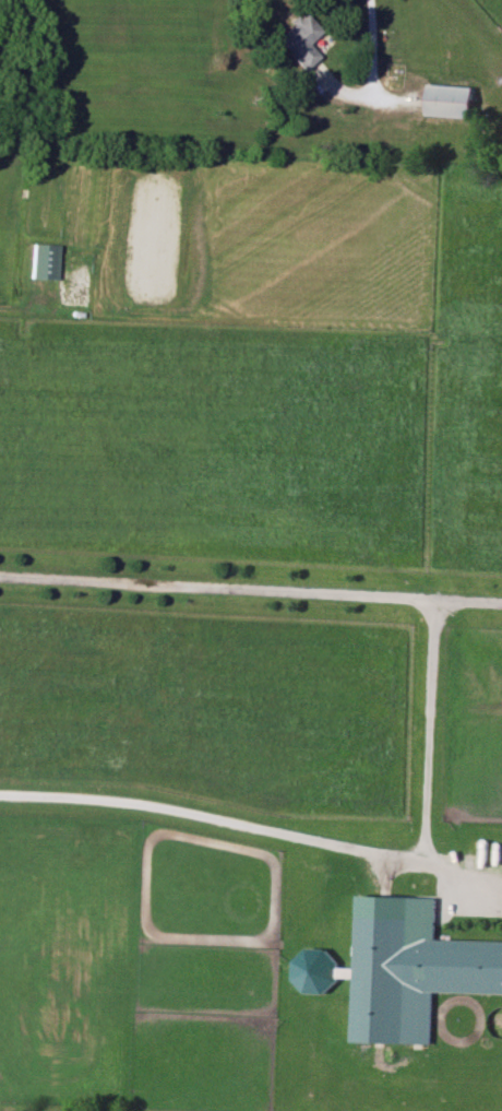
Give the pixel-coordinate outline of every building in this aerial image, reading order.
[(273,37),(315,85),(330,71),(305,43),(319,31),(301,12),(273,37)] [(429,116),(474,117),(475,87),(430,85),(429,116)] [(55,279),(56,244),(28,243),(27,278),(55,279)] [(432,1044),(433,991),(501,993),(501,941),(435,939),(436,897),(358,895),(354,1042),(432,1044)] [(324,993),(337,981),(337,962),(325,948),(307,948),(293,961),(293,980),(305,993),(324,993)]
